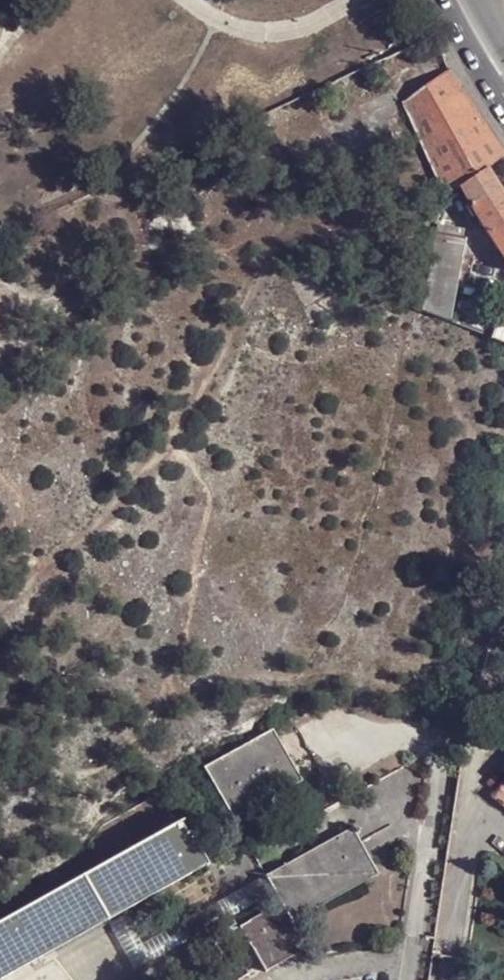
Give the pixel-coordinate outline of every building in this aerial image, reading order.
[(439,194),(442,192),(444,197),(461,186),(488,168),(503,157),(503,153),(451,68),(404,100),(439,194)] [(488,168),(461,186),(470,205),(503,259),(503,193),(488,168)] [(443,233),(446,207),(438,206),(433,231),(437,232),(443,233)] [(452,313),(465,237),(443,233),(437,232),(424,308),(452,313)] [(204,767),(234,818),(260,804),(269,799),(302,781),(273,729),(204,767)] [(490,795),(503,807),(503,778),(490,795)] [(271,803),(269,799),(260,804),(264,807),(271,803)] [(190,832),(187,834),(180,822),(0,923),(0,979),(1,979),(97,926),(129,908),(205,866),(208,864),(190,832)] [(352,828),(266,876),(268,880),(275,890),(281,902),(293,921),(377,874),(352,828)] [(224,904),(242,893),(221,858),(208,864),(205,866),(224,904)] [(242,893),(224,904),(150,943),(126,975),(186,942),(195,955),(241,928),(233,915),(275,890),(268,880),(242,893)] [(266,971),(308,946),(293,921),(281,902),(241,928),(266,971)] [(126,975),(150,943),(129,908),(97,926),(126,975)]
